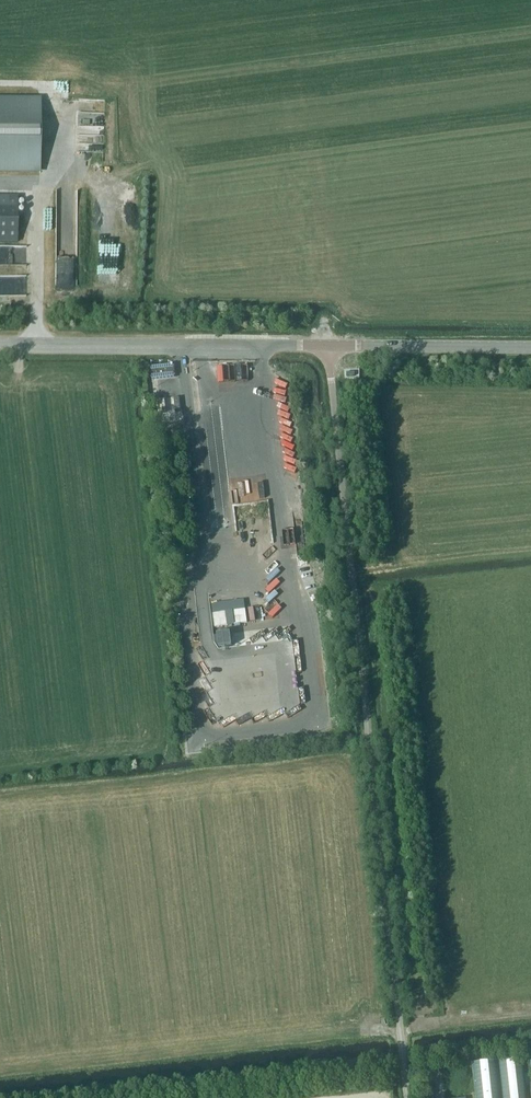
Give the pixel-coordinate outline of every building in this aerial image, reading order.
[(0,99),(0,170),(39,171),(40,100),(0,99)] [(16,242),(16,197),(0,197),(0,242),(16,242)] [(150,368),(151,379),(174,377),(173,366),(150,368)] [(278,386),(274,391),(285,398),(288,392),(278,386)] [(160,400),(162,423),(182,421),(180,398),(160,400)] [(271,575),(258,575),(259,613),(275,613),(275,595),(280,594),(279,581),(271,581),(271,575)] [(282,602),(284,613),(295,611),(293,600),(282,602)] [(293,654),(292,641),(275,642),(276,655),(293,654)]
